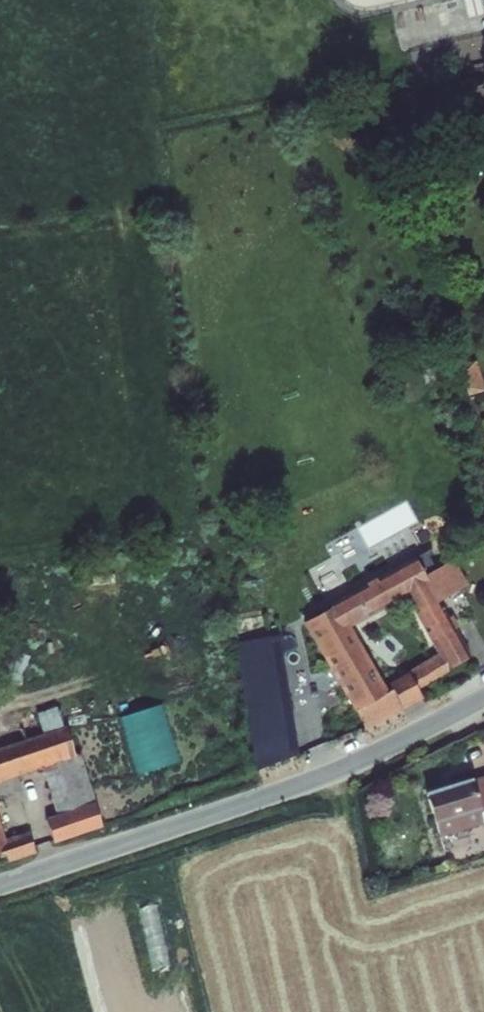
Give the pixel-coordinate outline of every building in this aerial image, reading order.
[(481,365),(483,364),(483,336),(472,339),(481,365)] [(425,538),(397,553),(406,571),(416,565),(410,555),(424,547),(430,559),(435,556),(425,538)] [(466,539),(435,556),(440,565),(450,582),(480,565),(466,539)] [(397,553),(340,584),(343,589),(316,604),(330,630),(361,612),(359,607),(418,578),(440,565),(435,556),(430,559),(424,547),(410,555),(416,565),(406,571),(397,553)] [(395,672),(363,687),(373,706),(431,679),(426,667),(458,648),(454,641),(476,628),(450,582),(440,565),(418,578),(449,636),(398,663),(401,669),(395,672)] [(258,589),(270,737),(306,734),(293,586),(258,589)] [(361,612),(330,630),(363,687),(395,672),(361,612)] [(476,628),(454,641),(458,648),(480,635),(476,628)] [(137,770),(181,762),(169,703),(125,712),(137,770)] [(29,765),(24,750),(61,739),(69,767),(74,765),(81,785),(52,794),(59,816),(104,800),(83,729),(77,730),(70,705),(0,728),(0,774),(29,765)] [(446,821),(483,810),(483,777),(482,778),(479,767),(435,780),(446,821)] [(12,832),(14,836),(40,828),(34,811),(8,819),(0,794),(0,836),(12,832)]
